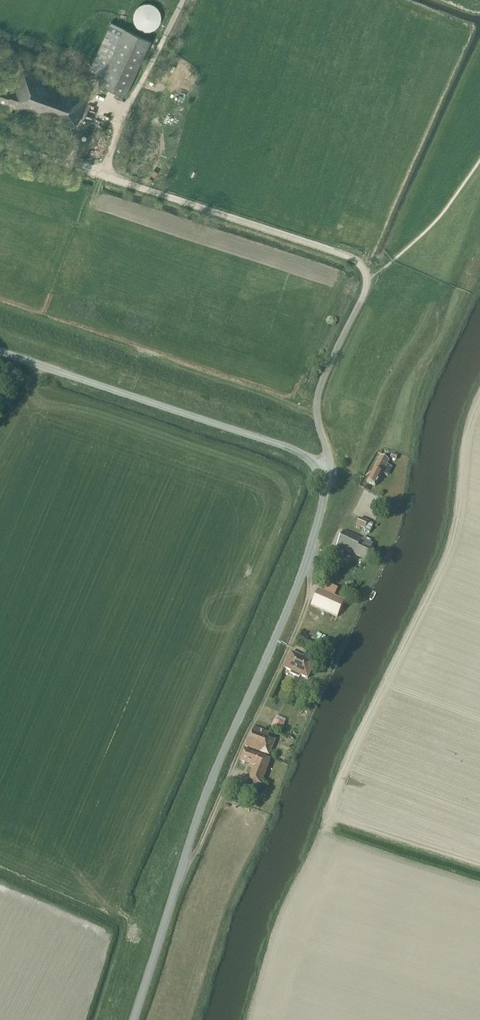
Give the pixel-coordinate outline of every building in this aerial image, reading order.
[(147,31),(148,31),(150,31),(152,30),(153,30),(155,29),(156,28),(157,27),(158,26),(159,25),(159,24),(160,23),(161,22),(161,21),(161,20),(161,19),(161,18),(161,17),(161,16),(161,15),(161,14),(161,13),(160,12),(160,11),(159,10),(159,9),(158,8),(156,7),(155,6),(154,5),(152,4),(150,4),(149,4),(148,4),(147,4),(145,4),(143,4),(143,5),(141,5),(140,6),(139,7),(138,8),(136,10),(136,11),(135,12),(135,13),(135,14),(134,15),(134,16),(134,17),(134,18),(134,19),(134,21),(135,21),(135,22),(135,23),(136,24),(137,26),(138,27),(139,28),(141,29),(142,30),(143,30),(145,31),(147,31)] [(126,96),(152,41),(112,23),(90,69),(103,75),(99,83),(126,96)] [(23,69),(15,90),(0,84),(0,99),(23,107),(22,110),(75,128),(88,92),(23,69)] [(183,100),(186,91),(180,89),(177,97),(183,100)] [(57,131),(59,125),(53,122),(51,129),(57,131)] [(70,136),(72,131),(63,127),(61,133),(70,136)] [(375,487),(388,461),(380,457),(366,482),(375,487)] [(367,522),(359,519),(356,526),(364,530),(363,531),(369,534),(373,525),(367,522)] [(362,540),(343,531),(336,546),(365,560),(372,545),(370,544),(371,541),(363,537),(362,540)] [(336,556),(340,549),(335,547),(331,554),(336,556)] [(337,590),(327,585),(323,592),(334,597),(337,590)] [(323,592),(318,589),(310,605),(337,618),(344,602),(334,597),(323,592)] [(307,680),(315,663),(291,652),(283,668),(291,672),(290,674),(299,678),(300,676),(307,680)] [(284,723),(275,719),(271,727),(280,732),(284,723)] [(269,756),(276,741),(269,738),(270,735),(265,732),(266,732),(254,727),(245,746),(269,756)] [(260,785),(270,760),(244,749),(239,760),(253,766),(247,780),(260,785)]
